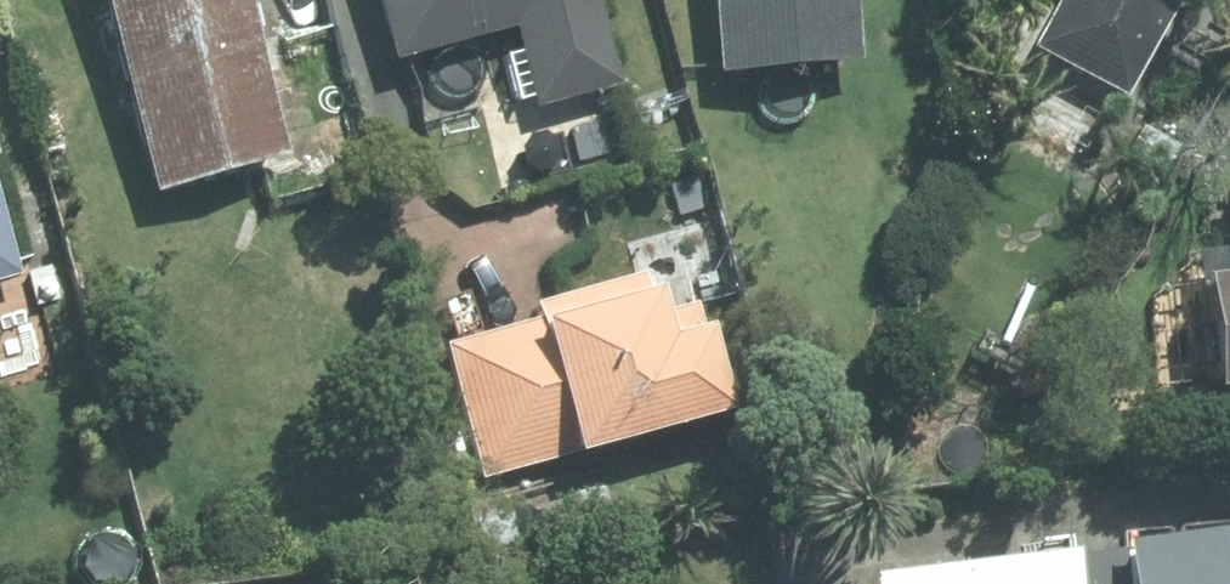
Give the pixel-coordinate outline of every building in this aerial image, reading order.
[(270,148),(225,0),(81,0),(138,189),(270,148)] [(376,55),(498,20),(521,103),(606,79),(583,0),(360,0),(376,55)] [(702,65),(841,55),(837,0),(697,0),(702,65)] [(1167,0),(1043,0),(1018,46),(1115,97),(1167,0)] [(1170,141),(1133,122),(1119,149),(1155,169),(1170,141)] [(1219,173),(1221,196),(1213,196),(1220,261),(1181,267),(1195,379),(1229,375),(1229,171),(1219,173)] [(435,342),(473,477),(714,408),(684,302),(645,312),(633,270),(525,300),(529,315),(435,342)] [(474,546),(506,543),(504,510),(471,513),(474,546)] [(1226,514),(1227,525),(1107,541),(1108,552),(1112,583),(1229,583),(1229,514),(1226,514)] [(1066,549),(860,576),(861,583),(1112,583),(1108,552),(1067,556),(1066,549)]
